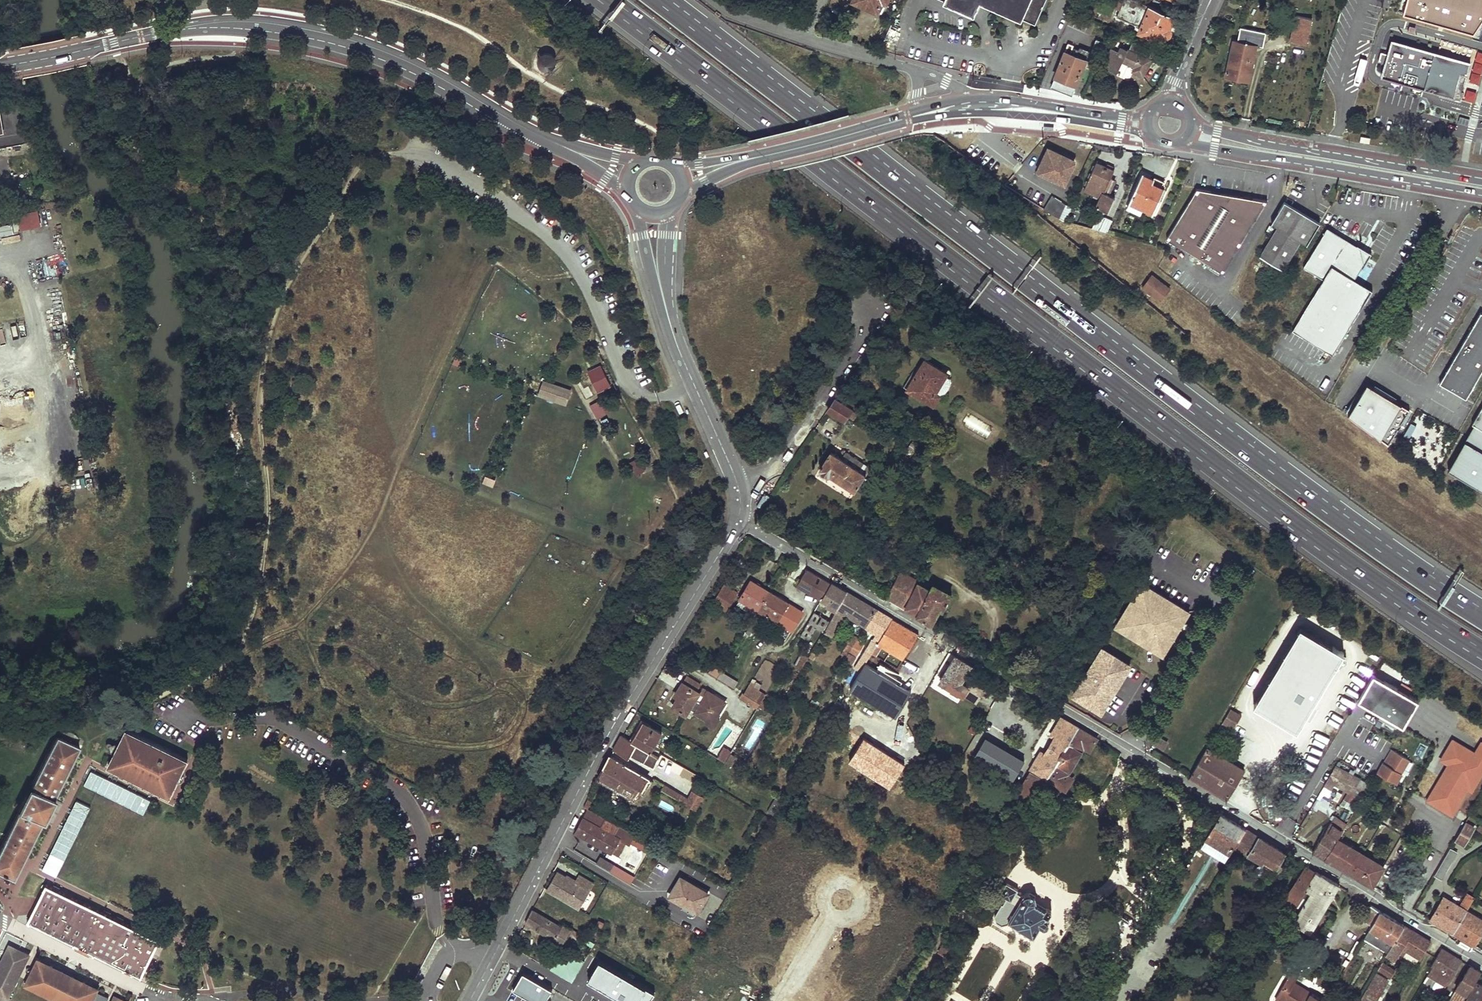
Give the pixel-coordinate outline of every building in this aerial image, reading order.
[(877,10),(881,0),(855,0),(877,10)] [(975,12),(981,0),(947,0),(975,12)] [(992,3),(1036,22),(1046,0),(993,0),(992,3)] [(1404,18),(1475,37),(1481,25),(1481,0),(1409,0),(1404,18)] [(1139,32),(1163,42),(1174,16),(1150,6),(1139,32)] [(1308,46),(1309,19),(1290,18),(1288,44),(1308,46)] [(1226,77),(1247,81),(1250,82),(1262,28),(1249,25),(1238,22),(1226,77)] [(1461,102),(1472,62),(1390,41),(1380,80),(1461,102)] [(1143,75),(1153,53),(1132,44),(1129,51),(1122,47),(1120,52),(1115,50),(1106,69),(1116,74),(1123,61),(1135,67),(1134,71),(1143,75)] [(1074,93),(1087,60),(1081,57),(1082,54),(1078,52),(1080,49),(1075,47),(1073,54),(1066,51),(1053,85),(1074,93)] [(555,63),(555,59),(553,55),(549,53),(545,52),(541,55),(539,58),(538,63),(540,67),(544,69),(549,69),(553,67),(555,63)] [(1065,183),(1074,162),(1057,154),(1058,152),(1051,149),(1049,149),(1047,150),(1044,157),(1046,158),(1040,172),(1065,183)] [(1096,162),(1085,189),(1098,195),(1097,198),(1100,199),(1097,206),(1109,212),(1115,197),(1109,194),(1104,192),(1111,178),(1114,170),(1096,162)] [(1142,174),(1127,207),(1141,213),(1143,208),(1153,213),(1164,189),(1161,187),(1164,181),(1155,177),(1154,179),(1142,174)] [(1109,194),(1115,180),(1111,178),(1104,192),(1109,194)] [(1026,179),(1018,192),(1060,218),(1065,207),(1066,204),(1026,179)] [(1197,189),(1167,238),(1223,273),(1267,201),(1197,189)] [(1284,201),(1271,223),(1277,227),(1260,255),(1283,269),(1300,240),(1306,244),(1320,222),(1284,201)] [(1065,207),(1060,218),(1063,220),(1066,221),(1070,210),(1065,207)] [(22,232),(42,227),(38,211),(18,216),(22,232)] [(1100,229),(1107,232),(1113,220),(1105,217),(1100,229)] [(1327,227),(1303,267),(1323,279),(1292,330),(1333,355),(1372,290),(1354,279),(1363,264),(1359,247),(1327,227)] [(1359,247),(1363,264),(1370,253),(1359,247)] [(1160,300),(1170,288),(1152,274),(1143,287),(1160,300)] [(1481,371),(1481,313),(1480,312),(1439,383),(1466,399),(1481,371)] [(917,383),(911,392),(922,399),(922,398),(934,405),(941,394),(944,393),(949,389),(951,382),(951,379),(950,378),(946,376),(947,374),(925,360),(913,381),(917,383)] [(599,391),(612,385),(601,363),(588,369),(599,391)] [(909,378),(904,387),(911,392),(917,383),(913,381),(909,378)] [(537,394),(567,404),(572,390),(542,380),(537,394)] [(1408,408),(1365,380),(1344,412),(1387,440),(1408,408)] [(844,420),(848,414),(854,417),(858,412),(855,410),(858,406),(839,394),(828,410),(844,420)] [(602,396),(591,402),(600,418),(611,413),(602,396)] [(1472,424),(1474,425),(1465,440),(1448,469),(1481,489),(1481,406),(1472,424)] [(908,448),(899,462),(905,466),(914,452),(908,448)] [(855,491),(866,474),(831,451),(820,468),(820,471),(828,476),(831,475),(855,491)] [(637,456),(629,462),(637,474),(645,468),(637,456)] [(1064,464),(1058,476),(1063,479),(1070,468),(1064,464)] [(486,474),(483,482),(494,485),(496,478),(486,474)] [(807,569),(798,585),(822,599),(831,583),(810,571),(807,569)] [(900,573),(888,597),(907,608),(932,623),(940,607),(943,609),(950,593),(933,584),(930,589),(919,583),(900,573)] [(751,580),(740,599),(758,610),(770,591),(751,580)] [(834,614),(847,592),(837,587),(831,583),(822,599),(833,606),(830,612),(834,614)] [(1142,583),(1116,626),(1158,651),(1162,651),(1163,655),(1164,655),(1163,652),(1163,650),(1162,647),(1162,645),(1163,643),(1163,640),(1163,637),(1164,635),(1165,633),(1166,631),(1166,630),(1163,629),(1167,623),(1169,625),(1170,625),(1171,623),(1173,621),(1174,619),(1176,618),(1178,616),(1181,615),(1183,614),(1185,613),(1187,612),(1190,611),(1185,612),(1184,609),(1142,583)] [(725,585),(715,600),(728,608),(737,593),(725,585)] [(770,591),(758,610),(792,630),(803,611),(770,591)] [(830,621),(824,632),(832,636),(844,614),(865,626),(876,609),(859,598),(847,592),(834,614),(830,621)] [(740,599),(736,605),(755,616),(758,610),(740,599)] [(872,653),(877,644),(893,619),(882,613),(876,609),(865,626),(876,634),(873,639),(854,667),(861,671),(872,653)] [(1163,652),(1164,655),(1190,611),(1187,612),(1185,613),(1183,614),(1181,615),(1178,616),(1176,618),(1174,619),(1173,621),(1171,623),(1170,625),(1169,625),(1167,623),(1163,629),(1166,630),(1166,631),(1165,633),(1164,635),(1163,637),(1163,640),(1163,643),(1162,645),(1162,647),(1163,650),(1163,652)] [(817,642),(824,631),(830,621),(821,616),(817,625),(817,626),(810,638),(817,642)] [(893,619),(877,644),(872,653),(876,655),(882,646),(904,659),(919,634),(904,625),(893,619)] [(853,635),(841,654),(843,655),(841,657),(845,659),(857,640),(858,638),(853,635)] [(857,640),(845,659),(844,661),(851,665),(864,645),(857,640)] [(1130,665),(1103,649),(1090,669),(1092,671),(1089,676),(1087,675),(1074,695),(1101,712),(1115,693),(1110,689),(1113,683),(1119,686),(1130,665)] [(802,653),(795,666),(801,669),(809,657),(802,653)] [(956,656),(941,682),(963,695),(964,694),(968,687),(961,682),(963,677),(971,665),(956,656)] [(735,687),(739,679),(712,664),(708,672),(735,687)] [(1418,700),(1374,674),(1358,700),(1380,712),(1375,719),(1392,729),(1397,721),(1403,726),(1418,700)] [(700,685),(687,676),(677,692),(680,694),(673,706),(686,714),(689,708),(707,719),(710,714),(712,715),(716,717),(726,702),(707,691),(704,696),(696,691),(700,685)] [(983,689),(963,677),(961,682),(968,687),(964,694),(976,702),(983,689)] [(1115,693),(1119,686),(1113,683),(1110,689),(1115,693)] [(756,700),(743,692),(740,697),(753,705),(756,700)] [(840,694),(829,712),(834,715),(845,697),(840,694)] [(813,699),(809,706),(815,710),(819,702),(813,699)] [(1233,707),(1223,723),(1259,745),(1267,731),(1260,727),(1259,727),(1234,712),(1236,709),(1233,707)] [(109,712),(107,717),(114,721),(116,716),(109,712)] [(707,719),(705,723),(714,728),(719,719),(716,717),(712,715),(710,714),(707,719)] [(1047,779),(1078,727),(1062,718),(1051,735),(1055,737),(1045,754),(1041,752),(1031,770),(1045,779),(1047,780),(1047,779)] [(643,722),(632,741),(623,736),(621,735),(612,751),(628,761),(630,757),(637,744),(651,752),(653,748),(662,734),(643,722)] [(1078,727),(1047,779),(1066,790),(1073,778),(1067,775),(1084,747),(1090,750),(1097,739),(1078,727)] [(1219,738),(1224,731),(1219,728),(1214,735),(1219,738)] [(126,729),(107,766),(123,773),(134,778),(169,796),(177,781),(180,775),(187,760),(126,729)] [(1267,731),(1259,745),(1268,750),(1276,737),(1267,731)] [(975,753),(1015,775),(1026,756),(985,734),(975,753)] [(0,847),(0,873),(13,879),(23,860),(42,821),(43,822),(54,799),(53,799),(79,746),(56,735),(29,788),(17,810),(18,810),(0,847)] [(1453,736),(1442,756),(1449,761),(1427,796),(1452,811),(1466,786),(1471,788),(1481,769),(1481,739),(1475,749),(1453,736)] [(653,748),(651,752),(637,744),(630,757),(654,768),(656,764),(691,782),(695,774),(653,748)] [(735,765),(741,755),(724,746),(718,756),(735,765)] [(1206,748),(1189,776),(1213,791),(1226,798),(1243,770),(1206,748)] [(1396,784),(1401,773),(1409,760),(1402,755),(1391,749),(1384,763),(1383,762),(1377,772),(1396,784)] [(610,755),(598,778),(635,800),(648,778),(610,755)] [(1357,806),(1370,784),(1336,766),(1324,785),(1332,790),(1335,784),(1349,791),(1344,799),(1357,806)] [(1031,770),(1023,783),(1038,791),(1045,779),(1031,770)] [(1030,804),(1038,791),(1023,783),(1015,795),(1019,797),(1030,804)] [(685,803),(687,798),(664,785),(661,790),(685,803)] [(687,798),(685,803),(696,809),(703,796),(692,790),(687,798)] [(778,794),(768,811),(773,814),(784,797),(778,794)] [(1015,795),(1007,809),(1011,812),(1019,797),(1015,795)] [(663,801),(660,806),(672,811),(674,806),(663,801)] [(629,845),(635,835),(587,809),(575,832),(608,850),(618,855),(625,842),(629,845)] [(1230,854),(1238,839),(1239,840),(1245,829),(1231,820),(1220,813),(1205,839),(1230,854)] [(1455,820),(1446,835),(1455,840),(1463,826),(1455,820)] [(1464,845),(1474,827),(1466,822),(1463,826),(1455,840),(1464,845)] [(1325,858),(1338,839),(1343,831),(1331,823),(1314,851),(1325,858)] [(1275,870),(1285,853),(1262,839),(1246,829),(1236,846),(1275,870)] [(1338,839),(1325,858),(1348,871),(1372,886),(1384,867),(1338,839)] [(1450,848),(1435,874),(1442,878),(1457,853),(1450,848)] [(558,872),(547,889),(578,908),(587,890),(573,880),(576,873),(566,867),(562,874),(558,872)] [(1306,867),(1294,884),(1295,885),(1281,905),(1290,910),(1288,913),(1291,915),(1298,904),(1307,890),(1305,889),(1316,873),(1306,867)] [(1339,885),(1339,884),(1321,873),(1321,874),(1316,871),(1316,873),(1305,889),(1307,890),(1310,892),(1292,922),(1310,933),(1339,885)] [(681,877),(670,896),(684,904),(683,906),(696,913),(708,893),(681,877)] [(8,889),(11,882),(0,878),(0,886),(8,889)] [(1006,882),(999,894),(1006,898),(1003,903),(1002,903),(995,915),(996,920),(996,921),(1002,925),(1008,923),(1010,921),(1017,926),(1016,926),(1034,937),(1040,926),(1044,928),(1047,928),(1049,924),(1048,920),(1045,919),(1047,916),(1048,916),(1052,911),(1046,908),(1045,909),(1035,903),(1036,902),(1035,896),(1029,892),(1024,894),(1023,895),(1017,892),(1019,889),(1006,882)] [(27,921),(141,977),(160,940),(46,884),(27,921)] [(1444,897),(1431,919),(1445,928),(1454,933),(1467,911),(1474,897),(1467,893),(1460,907),(1444,897)] [(1371,905),(1363,918),(1372,923),(1380,910),(1371,905)] [(562,944),(568,934),(579,940),(582,935),(576,932),(571,929),(563,924),(561,927),(532,910),(525,923),(562,944)] [(1372,923),(1364,938),(1387,952),(1388,952),(1404,925),(1391,917),(1380,910),(1372,923)] [(1454,933),(1469,942),(1474,945),(1481,931),(1481,920),(1467,911),(1454,933)] [(1404,925),(1388,952),(1387,952),(1386,954),(1395,960),(1401,951),(1403,948),(1407,950),(1421,958),(1431,942),(1424,938),(1404,925)] [(1,969),(11,949),(22,954),(23,952),(9,945),(0,964),(0,969),(1,969)] [(1272,961),(1280,947),(1275,945),(1267,957),(1272,961)] [(11,949),(1,969),(0,969),(0,994),(8,998),(29,955),(23,952),(22,954),(11,949)] [(1447,983),(1462,960),(1453,955),(1443,949),(1429,972),(1447,983)] [(568,962),(556,956),(550,969),(573,980),(584,957),(573,952),(568,962)] [(38,959),(26,984),(28,985),(50,996),(60,1000),(91,1000),(93,998),(97,988),(38,959)] [(1386,974),(1391,967),(1382,961),(1378,969),(1386,974)] [(584,977),(590,968),(583,964),(578,974),(584,977)] [(1467,971),(1465,975),(1464,975),(1449,999),(1452,1000),(1463,1000),(1481,972),(1470,965),(1467,971)] [(1386,974),(1391,978),(1395,970),(1391,967),(1386,974)] [(1275,999),(1278,1000),(1325,1000),(1312,993),(1309,997),(1305,995),(1307,991),(1294,983),(1299,975),(1292,971),(1275,999)] [(1447,983),(1429,972),(1428,974),(1446,986),(1447,983)] [(1359,1000),(1375,1000),(1387,980),(1376,973),(1359,1000)] [(1466,1000),(1481,1000),(1481,985),(1477,982),(1466,1000)]
